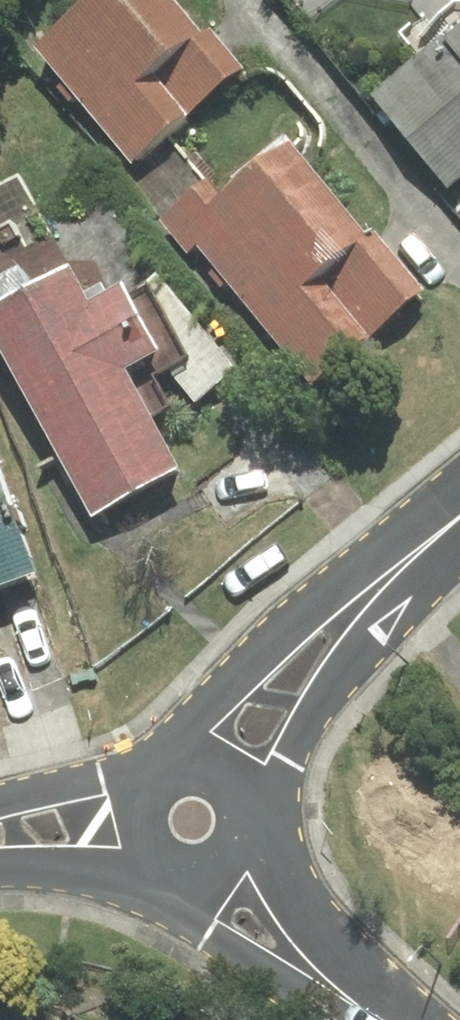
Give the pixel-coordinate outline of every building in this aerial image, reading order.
[(208,23),(197,32),(171,0),(113,0),(44,54),(132,165),(248,73),(208,23)] [(379,111),(450,203),(459,195),(459,49),(379,111)] [(162,234),(195,274),(204,266),(316,401),(437,301),(381,234),(370,243),(297,154),(230,209),(214,190),(162,234)] [(245,371),(162,283),(98,311),(80,279),(0,323),(0,339),(104,526),(187,481),(141,399),(177,378),(205,414),(245,371)] [(37,591),(0,484),(0,604),(37,591)]
